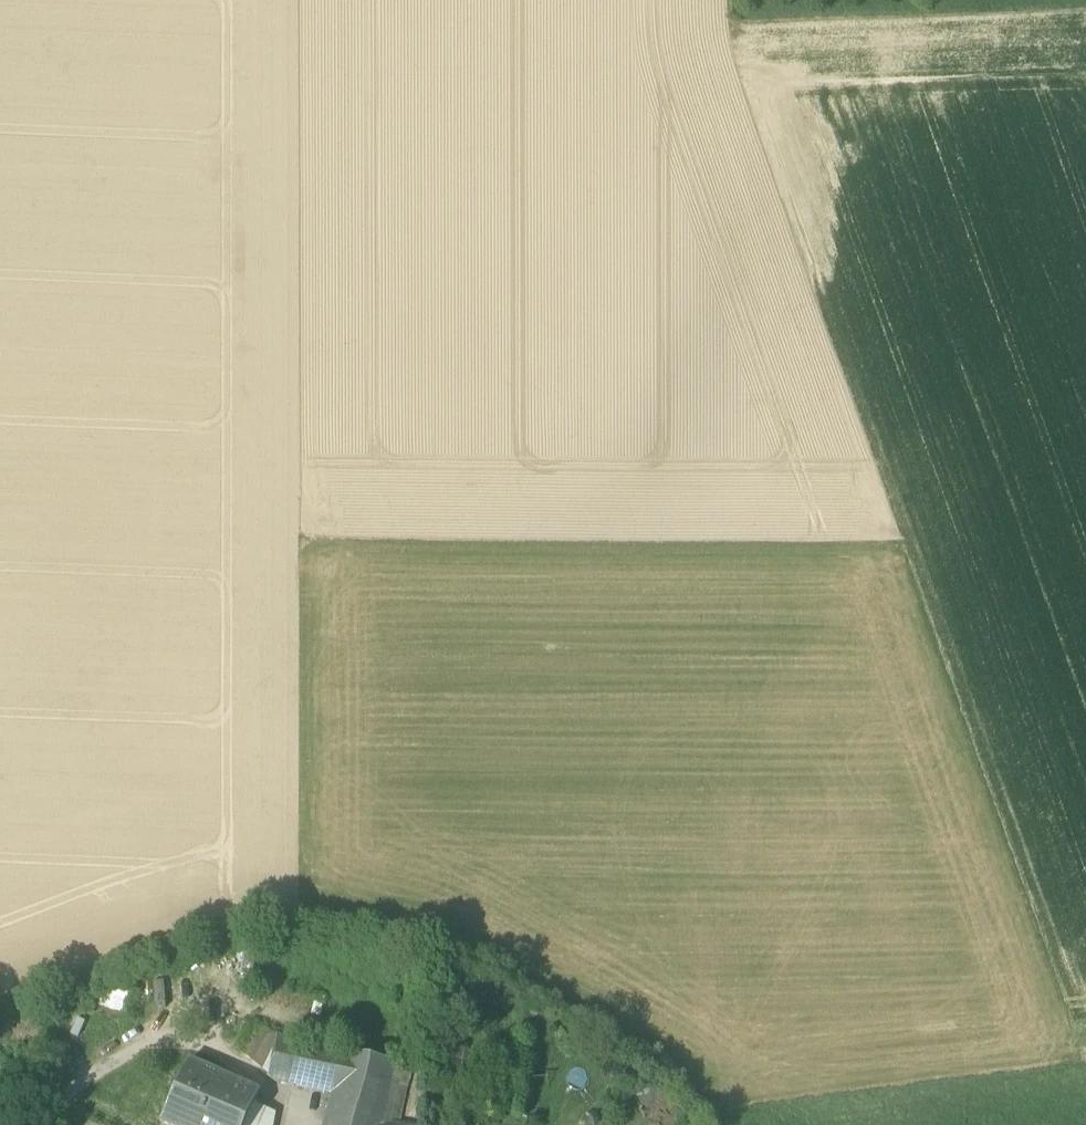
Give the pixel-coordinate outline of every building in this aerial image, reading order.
[(110,983),(111,1007),(141,1006),(139,982),(110,983)] [(251,1057),(270,1073),(279,1037),(262,1027),(251,1057)] [(273,1077),(334,1092),(345,1051),(279,1035),(279,1037),(270,1073),(273,1077)] [(345,1051),(334,1092),(326,1124),(383,1124),(398,1064),(345,1051)] [(173,1124),(245,1124),(254,1104),(260,1092),(191,1061),(164,1121),(173,1124)] [(398,1064),(383,1124),(409,1124),(401,1123),(414,1068),(398,1064)] [(254,1104),(245,1124),(274,1124),(276,1114),(254,1104)]
